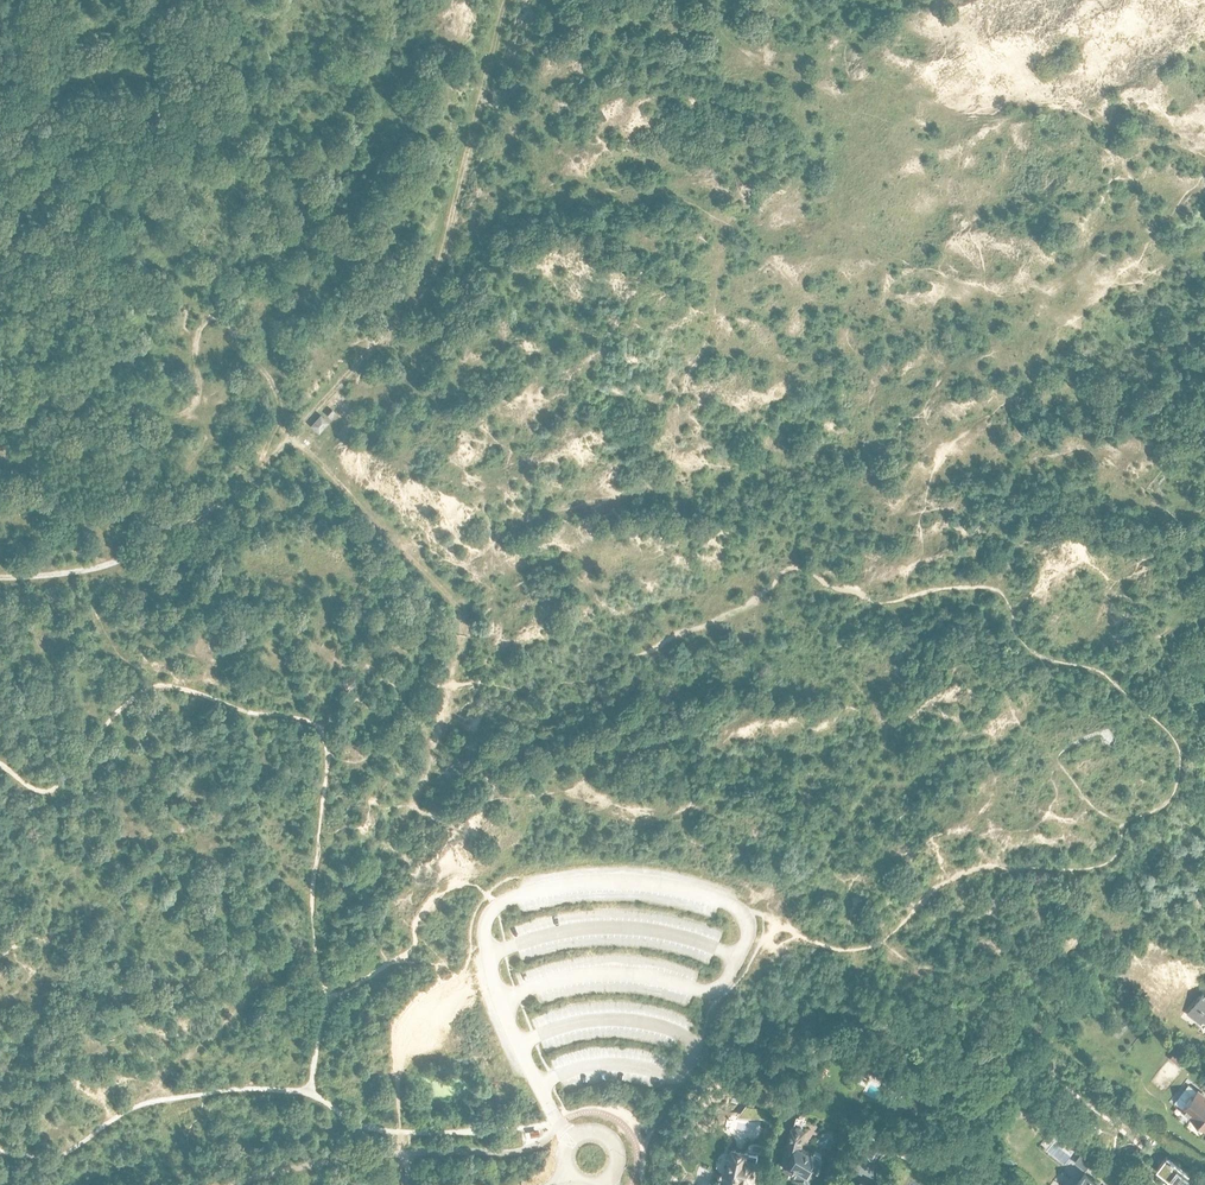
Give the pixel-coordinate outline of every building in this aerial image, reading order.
[(328,415),(332,418),(336,413),(332,410),(328,415)] [(329,422),(321,414),(311,425),(319,433),(329,422)] [(1189,1013),(1201,1023),(1204,1019),(1204,993),(1189,1013)] [(1198,1091),(1183,1110),(1190,1114),(1189,1116),(1195,1120),(1196,1119),(1204,1126),(1204,1097),(1198,1091)] [(766,1109),(748,1105),(746,1113),(764,1117),(766,1109)] [(931,1121),(931,1122),(926,1128),(931,1132),(936,1125),(931,1121)] [(803,1130),(802,1130),(802,1128),(796,1127),(796,1128),(794,1128),(794,1127),(791,1127),(783,1158),(787,1160),(783,1166),(797,1175),(796,1176),(807,1183),(817,1168),(818,1168),(822,1162),(821,1162),(823,1158),(821,1157),(821,1155),(815,1151),(814,1153),(812,1151),(811,1153),(801,1146),(805,1130),(803,1130)] [(1051,1138),(1055,1132),(1056,1132),(1050,1127),(1045,1133),(1051,1138)] [(876,1147),(879,1141),(869,1135),(866,1141),(876,1147)] [(732,1148),(728,1154),(729,1162),(729,1163),(722,1161),(723,1158),(707,1151),(701,1164),(717,1171),(720,1164),(728,1166),(728,1167),(723,1173),(725,1181),(744,1184),(752,1184),(759,1153),(732,1148)] [(1167,1157),(1157,1170),(1170,1181),(1169,1182),(1168,1182),(1166,1184),(1203,1184),(1167,1157)] [(1076,1184),(1100,1184),(1086,1174),(1085,1174),(1076,1184)]
